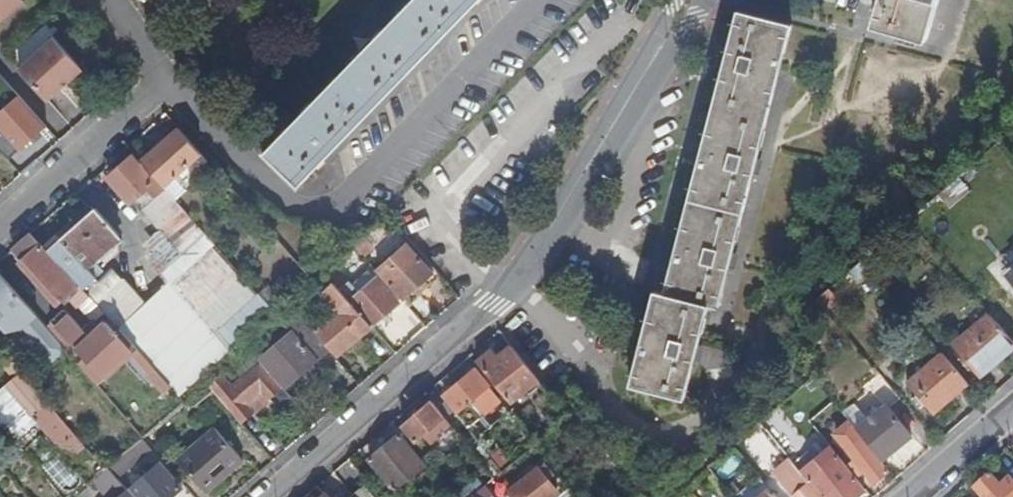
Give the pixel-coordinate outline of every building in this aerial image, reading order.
[(27,3),(25,0),(0,0),(0,27),(27,3)] [(348,62),(351,65),(337,79),(334,77),(325,87),(328,89),(265,155),(300,188),(479,0),(412,0),(407,5),(404,3),(395,13),(398,15),(383,30),(381,28),(371,38),(374,40),(360,54),(358,52),(348,62)] [(929,40),(941,0),(883,0),(875,25),(929,40)] [(709,306),(718,308),(721,298),(768,118),(793,27),(740,12),(667,285),(664,294),(655,292),(630,386),(684,400),(709,306)] [(21,71),(50,103),(85,71),(57,40),(21,71)] [(12,87),(0,74),(0,117),(14,105),(5,94),(12,87)] [(48,128),(12,87),(5,94),(14,105),(0,117),(0,126),(21,151),(48,128)] [(180,130),(143,164),(158,181),(165,189),(203,155),(180,130)] [(131,204),(146,191),(155,201),(145,210),(164,231),(186,212),(165,189),(158,181),(155,184),(132,158),(109,179),(131,204)] [(220,197),(226,204),(238,194),(231,187),(220,197)] [(120,237),(97,211),(49,254),(82,290),(95,278),(86,267),(120,237)] [(164,231),(172,240),(194,221),(186,212),(164,231)] [(42,293),(55,308),(66,299),(70,303),(76,297),(82,305),(89,299),(82,290),(49,254),(32,235),(15,249),(48,287),(42,293)] [(373,249),(363,236),(354,246),(364,257),(373,249)] [(376,271),(389,286),(390,285),(403,300),(433,274),(407,244),(376,271)] [(258,293),(218,247),(180,281),(221,326),(258,293)] [(0,273),(0,325),(8,334),(24,331),(55,366),(68,354),(38,320),(40,319),(0,273)] [(337,357),(371,327),(341,292),(326,275),(318,283),(292,309),(294,311),(300,318),(324,297),(339,314),(316,335),(337,357)] [(341,292),(371,327),(398,304),(376,280),(360,295),(351,284),(341,292)] [(178,398),(238,345),(221,326),(180,281),(121,334),(153,371),(178,398)] [(815,303),(824,313),(836,302),(828,292),(815,303)] [(267,325),(278,315),(266,302),(256,311),(267,325)] [(313,364),(329,351),(300,318),(294,311),(283,320),(291,329),(259,357),(286,389),(301,376),(304,379),(317,368),(313,364)] [(144,380),(153,371),(121,334),(116,329),(114,332),(112,330),(106,335),(102,330),(92,340),(66,312),(48,328),(100,386),(107,380),(104,377),(125,359),(144,380)] [(1012,350),(1012,345),(989,317),(953,347),(980,379),(1012,350)] [(0,344),(0,347),(11,359),(15,363),(23,356),(7,337),(0,344)] [(540,382),(514,348),(499,359),(493,352),(478,364),(511,405),(540,382)] [(932,416),(967,385),(941,356),(906,386),(932,416)] [(15,363),(11,359),(3,366),(18,382),(12,388),(40,420),(59,441),(76,450),(85,442),(72,428),(15,363)] [(209,389),(241,424),(281,388),(260,366),(232,391),(221,378),(209,389)] [(455,415),(467,430),(501,403),(476,372),(446,397),(458,412),(455,415)] [(884,383),(871,394),(883,409),(856,431),(862,439),(883,465),(913,440),(888,411),(900,401),(884,383)] [(0,398),(0,422),(16,441),(40,420),(12,388),(0,398)] [(442,439),(453,429),(432,403),(403,429),(416,444),(433,429),(442,439)] [(856,431),(849,423),(839,432),(852,447),(847,452),(875,486),(889,473),(861,440),(862,439),(856,431)] [(206,494),(243,460),(214,430),(177,463),(206,494)] [(426,467),(401,436),(370,462),(394,493),(426,467)] [(116,481),(152,453),(140,439),(105,469),(116,481)] [(438,450),(423,461),(431,471),(446,459),(438,450)] [(809,484),(820,496),(860,496),(866,492),(838,457),(828,465),(820,472),(807,482),(809,484)] [(815,466),(820,472),(828,465),(823,460),(815,466)] [(790,461),(774,475),(793,496),(818,496),(808,485),(809,484),(807,482),(790,461)] [(182,491),(160,466),(131,492),(136,496),(175,496),(182,491)] [(522,484),(527,490),(518,496),(554,496),(559,493),(544,476),(549,472),(545,468),(541,472),(539,470),(522,484)] [(116,481),(105,469),(92,479),(108,496),(131,496),(116,481)] [(1008,482),(1000,489),(990,479),(974,491),(980,496),(1012,496),(1012,488),(1008,482)] [(87,484),(76,493),(80,496),(91,496),(95,494),(87,484)] [(522,484),(511,494),(514,496),(518,496),(527,490),(522,484)] [(352,496),(353,496),(372,496),(364,487),(352,496)] [(486,487),(474,496),(494,496),(486,487)] [(318,488),(307,496),(326,496),(318,488)]
